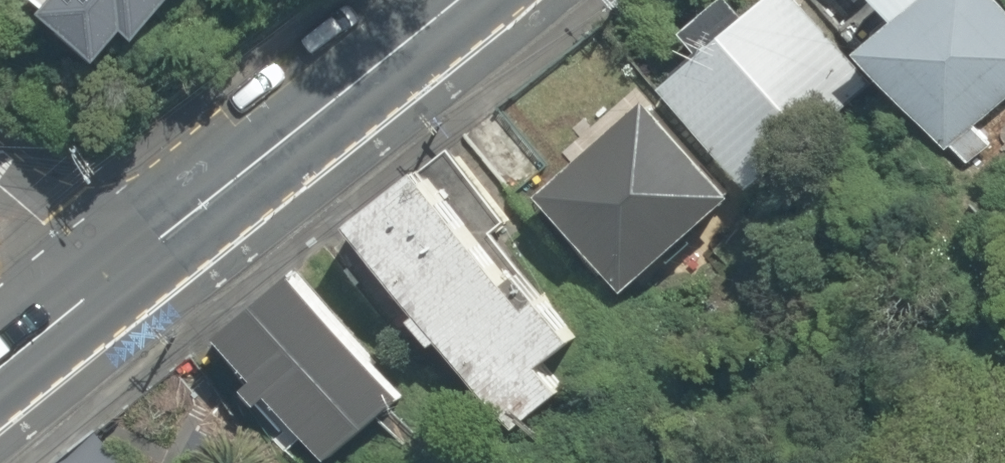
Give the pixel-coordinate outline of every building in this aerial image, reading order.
[(148,48),(188,0),(69,0),(50,23),(109,71),(136,38),(148,48)] [(755,186),(886,80),(821,0),(769,0),(669,81),(755,186)] [(927,20),(891,51),(975,152),(1004,127),(1004,0),(910,0),(927,20)] [(747,196),(664,93),(549,186),(632,289),(747,196)] [(526,252),(514,261),(499,240),(513,229),(455,150),(368,214),(442,314),(504,398),(525,428),(576,391),(554,361),(576,345),(588,336),(526,252)] [(312,259),(229,325),(337,458),(419,392),(312,259)]
